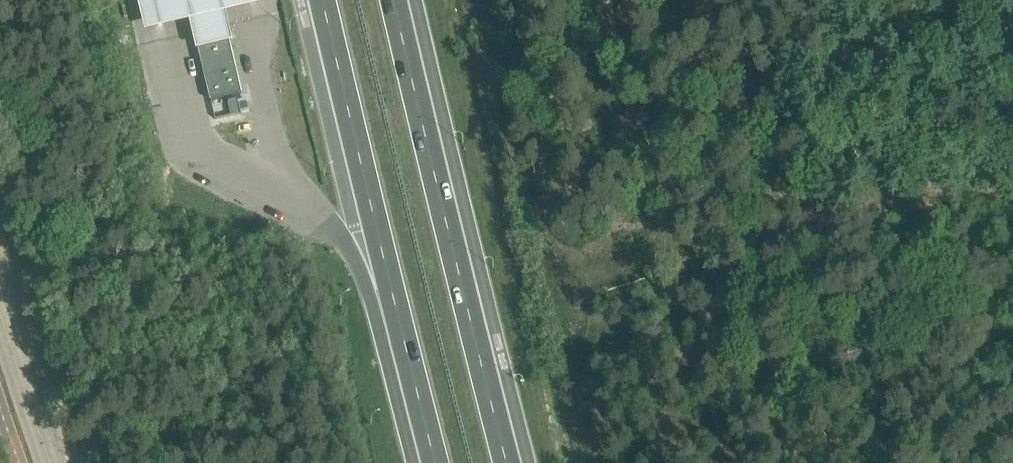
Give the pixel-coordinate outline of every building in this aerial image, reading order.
[(199,45),(228,38),(222,14),(271,2),(270,0),(137,0),(145,31),(193,19),(199,45)] [(228,38),(199,45),(211,101),(241,94),(228,38)] [(240,113),(238,101),(237,99),(228,101),(231,115),(240,113)]
